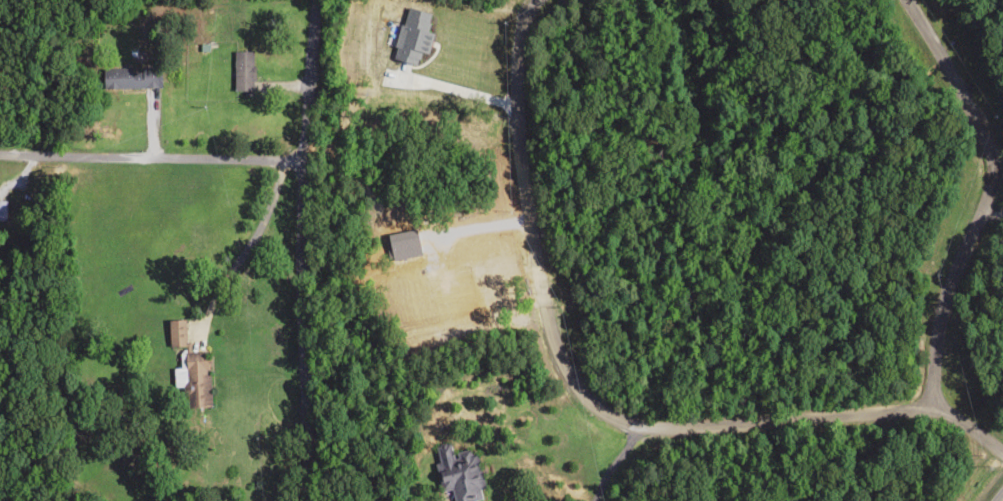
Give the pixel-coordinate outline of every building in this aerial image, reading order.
[(233,91),(252,91),(252,51),(233,51),(233,91)] [(160,88),(160,67),(102,67),(102,88),(160,88)] [(185,353),(185,320),(167,320),(168,348),(179,348),(179,369),(173,369),(173,388),(181,388),(181,408),(207,408),(207,352),(185,353)] [(438,492),(449,490),(451,500),(477,500),(483,500),(474,449),(450,453),(449,444),(431,447),(438,492)]
